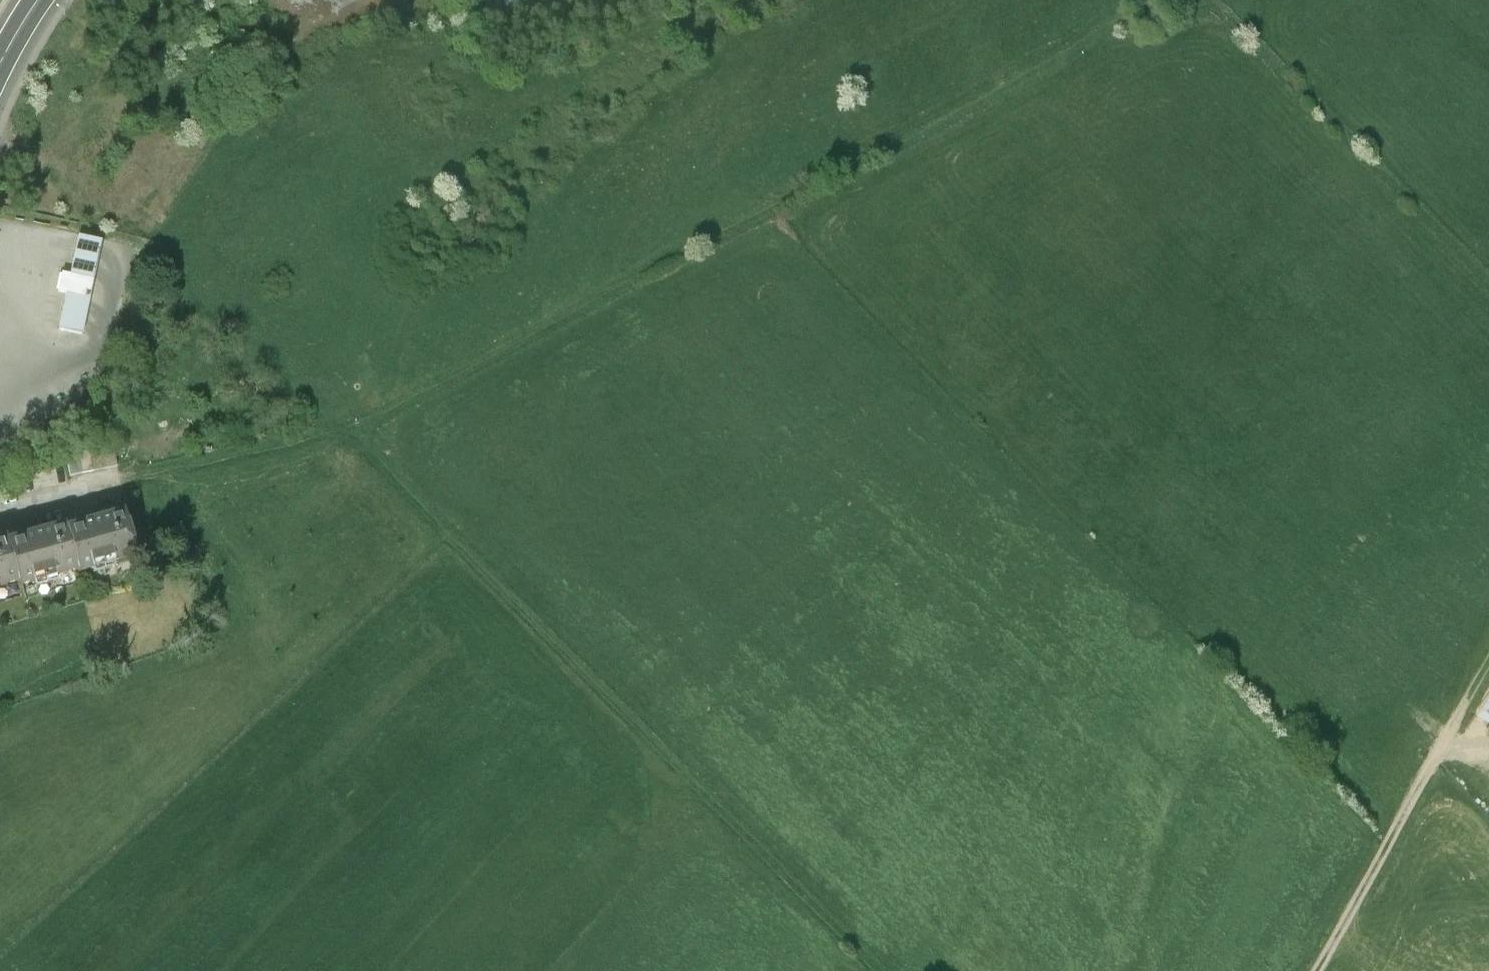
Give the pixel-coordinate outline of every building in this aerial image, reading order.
[(101,240),(78,235),(70,274),(62,272),(58,291),(66,293),(59,328),(83,333),(101,240)] [(125,511),(67,528),(79,569),(79,571),(137,555),(125,511)] [(65,523),(8,540),(19,580),(21,585),(79,569),(67,528),(65,523)] [(0,538),(0,586),(19,580),(8,540),(7,536),(0,538)]
